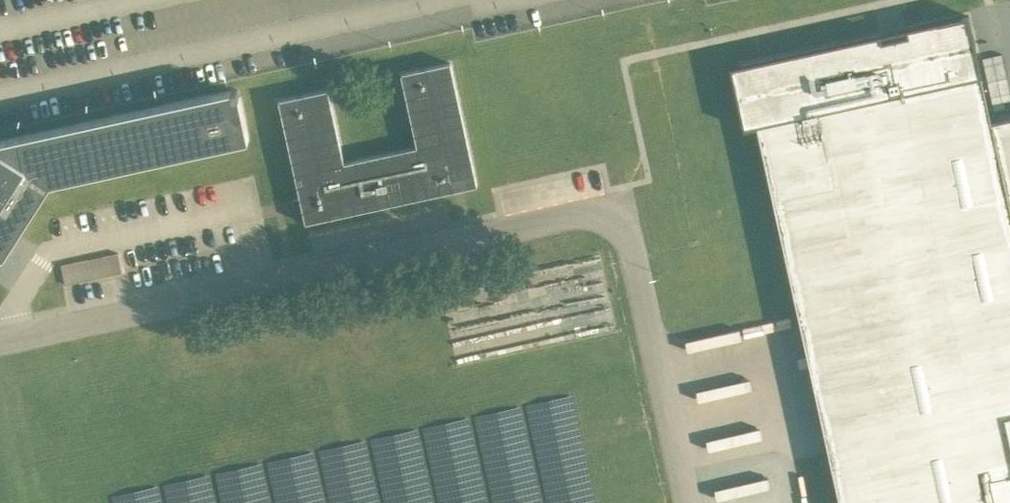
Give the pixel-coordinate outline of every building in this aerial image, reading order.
[(732,65),(745,126),(757,124),(833,469),(840,502),(1009,502),(1009,117),(991,121),(981,75),(982,74),(968,14),(907,27),(908,34),(882,39),(881,34),(880,33),(732,65)] [(279,99),(300,197),(293,199),(294,205),(296,211),(303,209),(305,222),(477,184),(451,61),(401,72),(417,146),(344,162),(328,88),(279,99)] [(237,88),(0,140),(0,254),(4,256),(51,183),(249,140),(237,88)]
